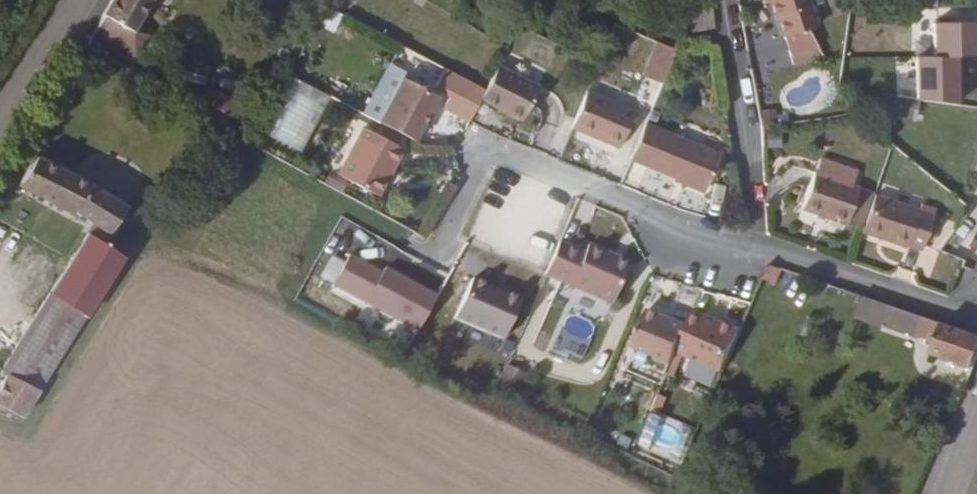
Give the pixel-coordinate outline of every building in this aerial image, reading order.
[(91,35),(106,45),(117,26),(130,34),(148,0),(149,0),(111,0),(91,35)] [(674,19),(707,16),(706,0),(672,4),(674,19)] [(771,13),(774,12),(781,30),(812,21),(805,0),(767,0),(771,13)] [(674,28),(708,25),(707,16),(674,19),(674,28)] [(630,42),(619,36),(613,49),(625,54),(630,42)] [(650,43),(639,78),(658,84),(669,48),(650,43)] [(483,89),(480,94),(519,115),(536,82),(496,61),(483,89)] [(287,75),(256,134),(296,155),(326,96),(287,75)] [(377,123),(413,141),(421,126),(428,113),(436,98),(400,79),(377,123)] [(912,118),(916,99),(832,81),(844,102),(912,118)] [(584,93),(567,132),(614,152),(631,113),(584,93)] [(428,113),(421,126),(426,129),(432,116),(428,113)] [(643,122),(627,159),(702,189),(716,151),(643,122)] [(378,199),(390,177),(386,175),(390,165),(395,167),(403,153),(363,131),(338,176),(378,199)] [(34,158),(17,186),(70,219),(72,216),(90,227),(103,236),(121,208),(106,196),(108,193),(95,182),(93,186),(79,178),(34,158)] [(845,229),(858,188),(849,185),(853,171),(821,160),(816,175),(814,173),(800,214),(845,229)] [(386,175),(390,177),(395,167),(390,165),(386,175)] [(871,193),(858,188),(845,229),(857,233),(871,193)] [(906,245),(914,248),(918,241),(921,243),(931,213),(873,194),(861,233),(905,247),(906,245)] [(118,256),(98,246),(103,236),(90,227),(0,369),(0,408),(18,418),(118,256)] [(561,248),(546,283),(612,311),(626,277),(611,270),(614,263),(588,252),(584,259),(561,248)] [(931,276),(947,281),(954,257),(939,252),(931,276)] [(611,270),(626,277),(629,270),(614,263),(611,270)] [(778,286),(784,271),(770,267),(764,281),(778,286)] [(499,343),(519,300),(467,277),(448,320),(499,343)] [(875,321),(881,304),(853,295),(846,317),(873,326),(875,321)] [(930,341),(937,324),(881,304),(875,321),(930,341)] [(669,366),(671,361),(685,329),(648,312),(632,350),(669,366)] [(671,361),(717,383),(737,340),(689,319),(685,329),(671,361)] [(976,370),(976,337),(937,324),(930,341),(926,351),(976,370)] [(505,366),(497,383),(517,392),(524,375),(505,366)] [(637,448),(682,462),(693,425),(649,411),(637,448)]
